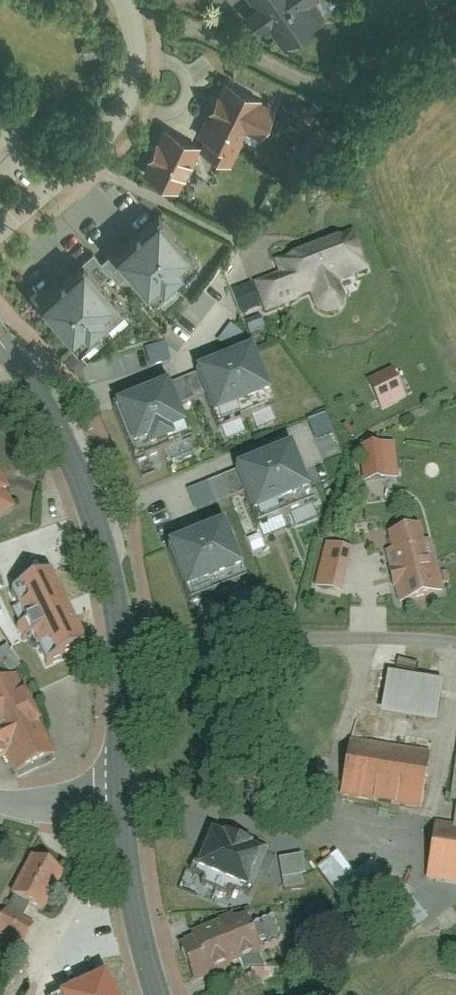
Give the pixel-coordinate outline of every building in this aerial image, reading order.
[(261,5),(255,9),(262,21),(269,17),(285,43),(328,14),(319,0),(257,0),(261,5)] [(262,94),(225,77),(200,131),(206,134),(200,147),(233,162),(248,129),(261,135),(275,104),(260,97),(262,94)] [(322,102),(308,95),(299,111),(313,119),(322,102)] [(200,142),(164,124),(142,169),(179,187),(200,142)] [(199,258),(160,212),(115,250),(130,269),(153,297),(199,258)] [(252,283),(264,314),(313,296),(321,318),(347,308),(339,284),(374,271),(357,225),(285,252),(291,269),(252,283)] [(130,269),(115,250),(103,260),(111,271),(117,278),(130,269)] [(94,251),(85,259),(101,278),(111,271),(103,260),(94,251)] [(101,278),(85,259),(40,297),(78,342),(123,304),(101,278)] [(255,348),(195,373),(217,426),(277,401),(255,348)] [(86,359),(76,350),(65,360),(75,370),(86,359)] [(171,387),(118,407),(138,460),(191,440),(171,387)] [(292,445),(233,469),(257,528),(316,504),(292,445)] [(14,507),(0,482),(0,515),(14,507)] [(420,525),(389,533),(399,574),(391,576),(398,604),(444,593),(431,538),(424,540),(420,525)] [(231,526),(173,548),(194,602),(252,580),(231,526)] [(351,548),(327,543),(316,585),(341,591),(351,548)] [(52,569),(10,588),(46,665),(88,646),(52,569)] [(389,673),(383,714),(436,722),(443,681),(389,673)] [(7,757),(17,775),(56,754),(13,674),(0,681),(0,744),(7,757)] [(350,744),(343,798),(420,809),(428,756),(350,744)] [(437,821),(428,880),(455,884),(455,824),(437,821)] [(251,892),(268,851),(210,827),(193,867),(251,892)] [(339,852),(318,866),(372,947),(413,920),(374,861),(354,875),(339,852)] [(33,855),(12,894),(46,913),(67,874),(33,855)] [(0,917),(0,938),(22,951),(35,927),(4,910),(0,917)] [(182,947),(195,979),(241,962),(246,974),(266,966),(260,952),(284,942),(274,916),(251,925),(247,916),(192,937),(194,943),(182,947)] [(104,980),(73,994),(112,994),(104,980)]
